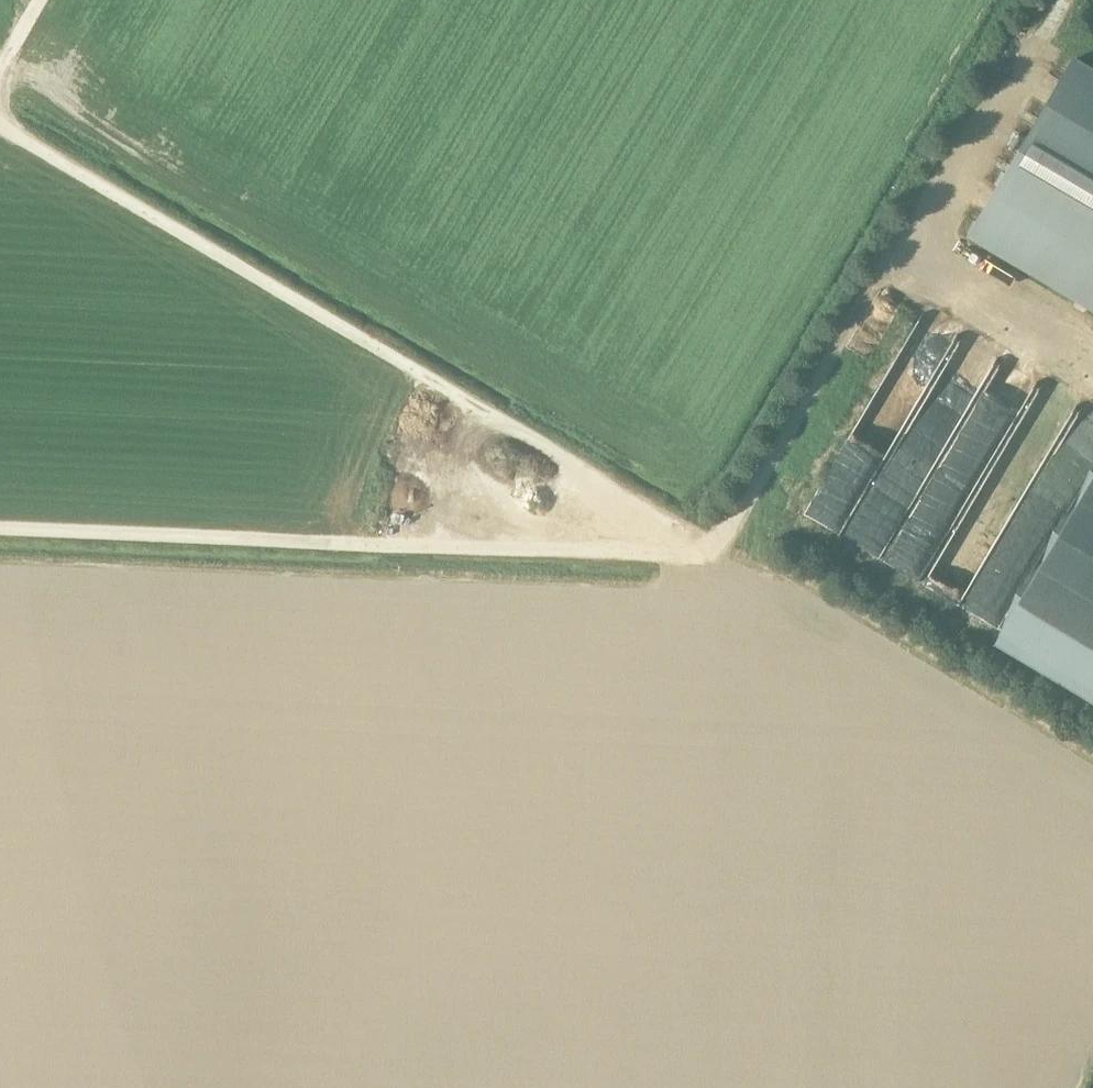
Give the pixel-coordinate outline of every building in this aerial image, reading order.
[(1072,60),(970,232),(1092,304),(1092,72),(1072,60)] [(905,550),(912,554),(990,416),(983,411),(982,394),(1002,359),(1002,354),(988,354),(951,419),(951,422),(904,506),(905,550)] [(905,412),(905,460),(938,460),(939,412),(905,412)] [(1002,631),(1092,685),(1092,477),(1002,631)] [(947,562),(947,552),(923,551),(923,572),(953,573),(954,562),(947,562)]
